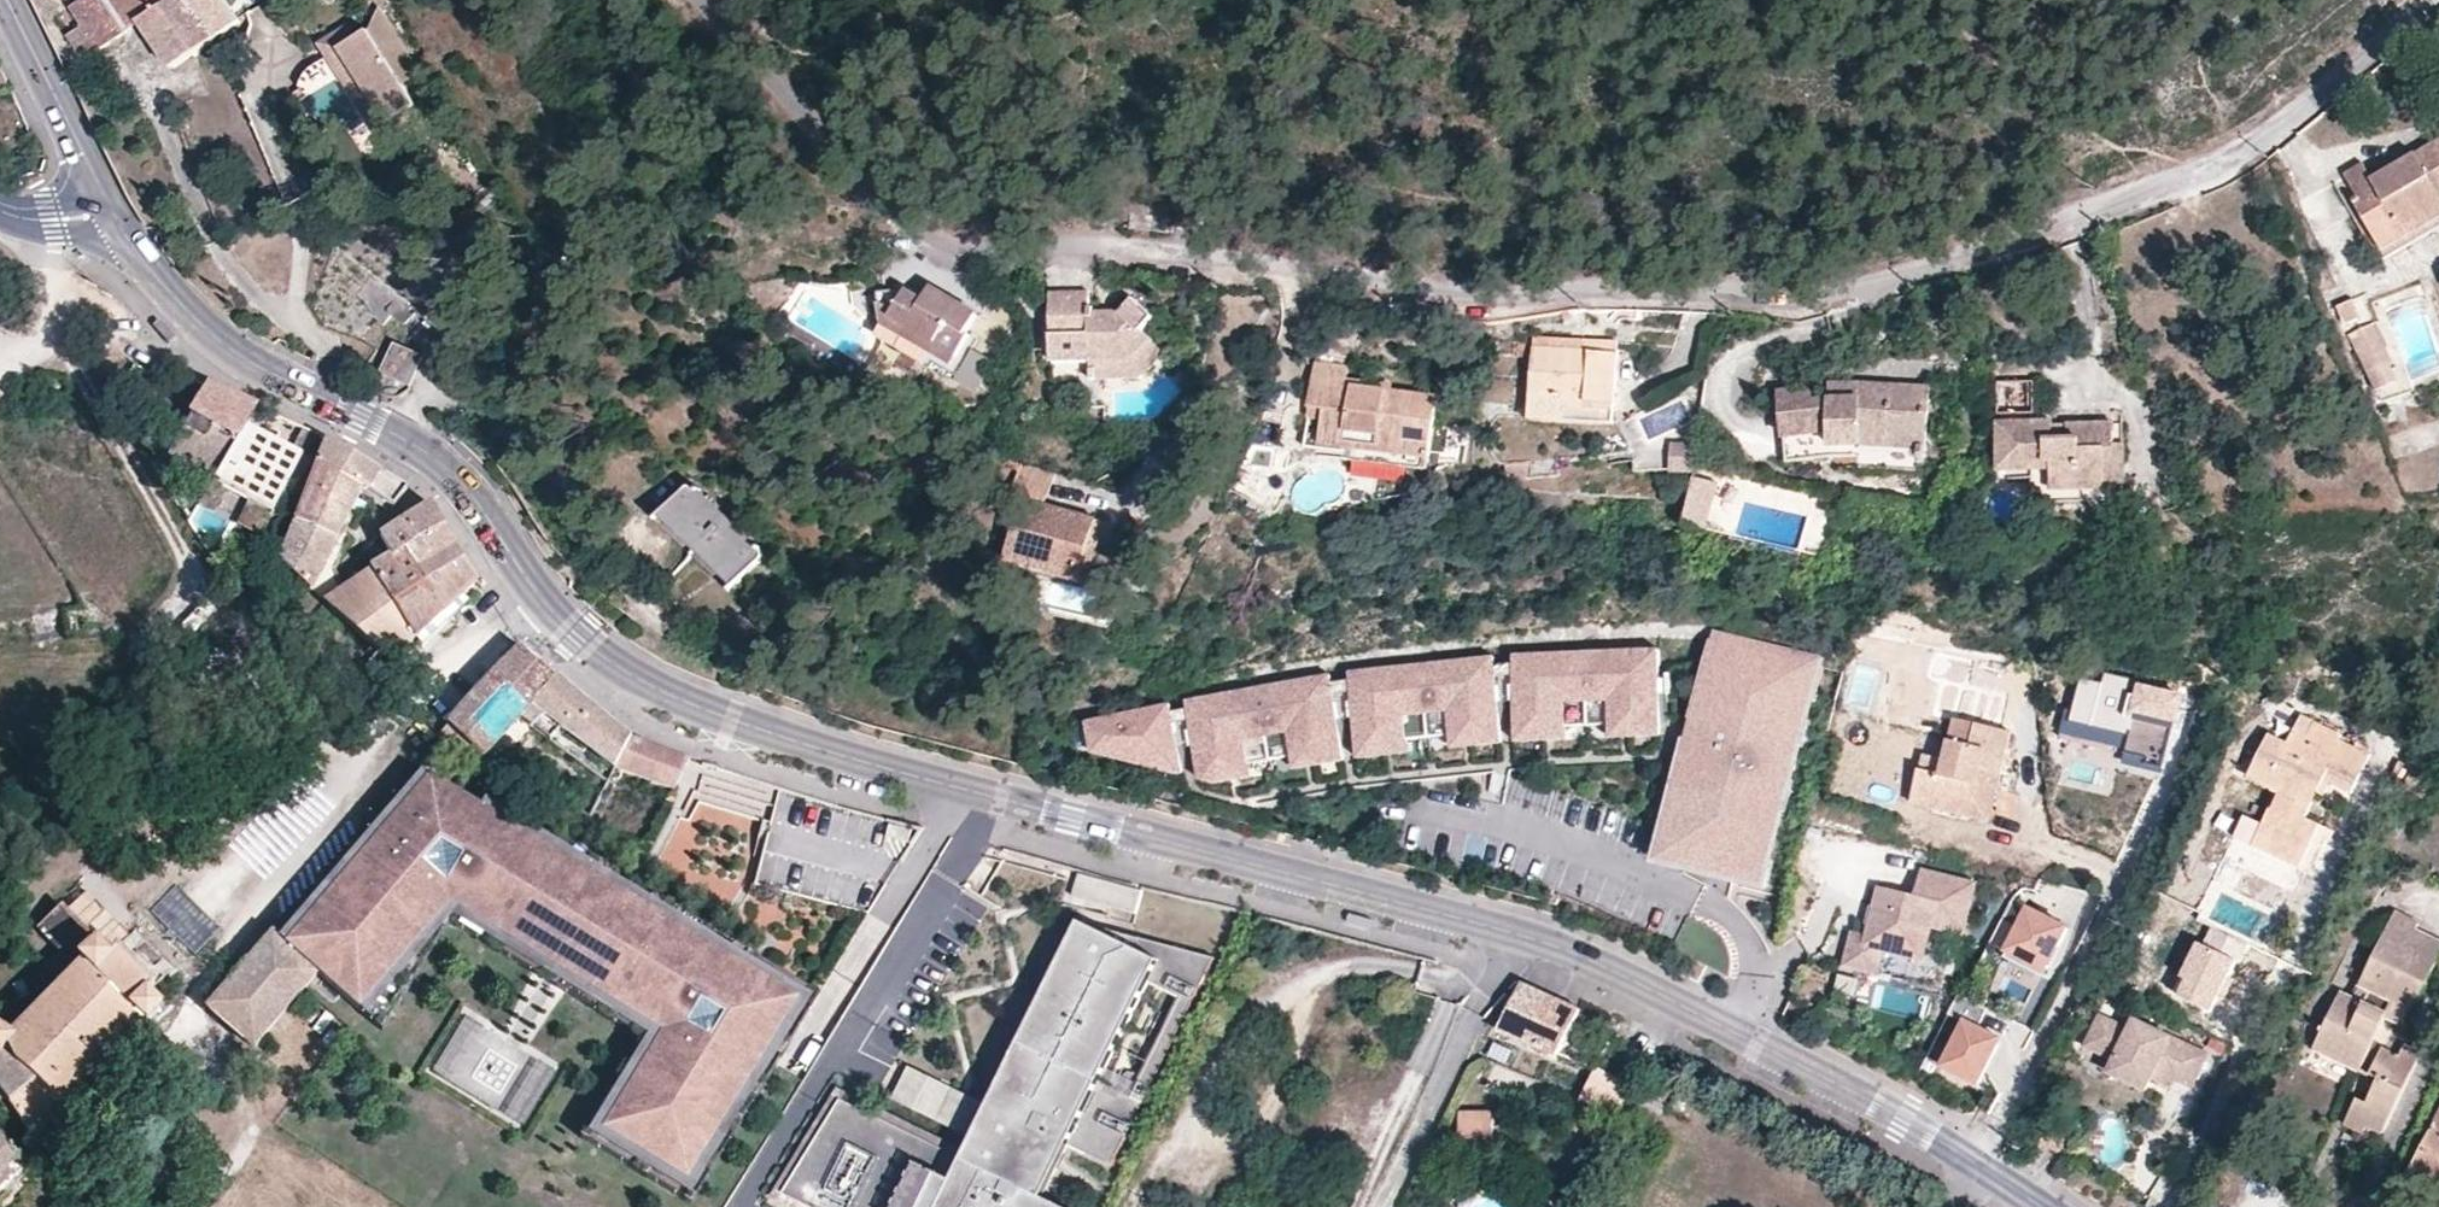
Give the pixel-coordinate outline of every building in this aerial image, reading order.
[(83,57),(123,31),(101,0),(82,0),(72,7),(83,25),(68,34),(83,57)] [(123,31),(139,20),(169,0),(101,0),(123,31)] [(139,20),(171,67),(216,37),(190,0),(169,0),(139,20)] [(216,37),(239,22),(235,15),(225,0),(190,0),(216,37)] [(348,29),(321,48),(380,131),(387,126),(374,108),(380,104),(343,49),(356,40),(348,29)] [(367,32),(356,40),(343,49),(380,104),(374,108),(387,126),(418,104),(367,32)] [(2,95),(12,90),(0,65),(0,90),(2,95)] [(2369,175),(2361,162),(2342,173),(2357,200),(2346,206),(2375,257),(2379,263),(2438,229),(2438,136),(2369,175)] [(413,309),(337,245),(336,246),(335,247),(334,248),(305,316),(357,335),(373,317),(381,323),(390,312),(402,322),(413,309)] [(930,291),(926,298),(945,310),(949,302),(930,291)] [(973,317),(949,302),(945,310),(926,298),(923,302),(906,293),(903,296),(897,293),(877,294),(879,305),(895,314),(892,319),(909,328),(902,338),(930,354),(933,349),(953,361),(967,338),(963,335),(973,317)] [(1051,295),(1052,304),(1092,304),(1093,295),(1051,295)] [(1139,338),(1152,322),(1133,305),(1119,317),(1113,313),(1092,313),(1092,304),(1052,304),(1053,364),(1090,364),(1131,362),(1148,346),(1139,338)] [(2361,321),(2353,304),(2337,310),(2343,328),(2361,321)] [(883,327),(902,338),(909,328),(892,319),(895,314),(879,305),(883,327)] [(2387,349),(2374,327),(2351,339),(2377,388),(2394,380),(2378,354),(2387,349)] [(1612,406),(1616,344),(1535,341),(1531,420),(1565,422),(1566,404),(1612,406)] [(420,355),(393,345),(381,372),(409,383),(420,355)] [(1161,359),(1148,346),(1131,362),(1090,364),(1091,381),(1140,380),(1161,359)] [(950,366),(953,361),(933,349),(930,354),(950,366)] [(144,361),(140,369),(151,374),(154,366),(144,361)] [(1317,364),(1312,404),(1327,407),(1324,422),(1309,419),(1306,443),(1321,446),(1319,459),(1428,473),(1439,402),(1345,388),(1348,369),(1317,364)] [(1995,381),(1996,413),(2033,413),(2033,380),(1995,381)] [(1924,444),(1928,390),(1866,387),(1857,386),(1830,388),(1830,400),(1812,402),(1810,391),(1779,395),(1785,440),(1786,440),(1831,435),(1831,450),(1860,449),(1861,449),(1862,440),(1924,444)] [(257,409),(210,388),(171,456),(184,464),(189,457),(220,475),(257,409)] [(1312,404),(1309,419),(1324,422),(1327,407),(1312,404)] [(1611,424),(1612,406),(1566,404),(1565,422),(1611,424)] [(2110,440),(2110,421),(2066,422),(2066,426),(2050,426),(2050,419),(1993,419),(1993,470),(2047,470),(2047,487),(2102,487),(2102,480),(2119,480),(2119,440),(2110,440)] [(304,455),(254,429),(223,488),(273,514),(304,455)] [(1832,460),(1831,450),(1831,435),(1786,440),(1789,465),(1832,460)] [(1692,469),(1695,438),(1669,437),(1668,469),(1692,469)] [(1923,449),(1924,444),(1862,440),(1861,449),(1918,454),(1919,448),(1923,449)] [(330,443),(329,442),(319,465),(318,465),(364,488),(394,504),(409,487),(408,486),(398,480),(364,461),(330,443)] [(352,512),(364,488),(318,465),(295,521),(338,541),(352,512)] [(1045,509),(1054,479),(1020,469),(1011,500),(1024,503),(1045,509)] [(1716,482),(1692,476),(1679,523),(1704,529),(1716,482)] [(759,551),(695,490),(692,489),(688,490),(684,494),(684,499),(685,504),(689,507),(668,529),(721,579),(743,558),(746,562),(749,565),(754,566),(759,564),(762,560),(762,554),(759,551)] [(1045,509),(1024,503),(1005,561),(1038,570),(1040,562),(1084,575),(1100,525),(1045,509)] [(431,505),(405,521),(431,561),(458,545),(431,505)] [(280,558),(314,590),(338,541),(295,521),(283,551),(280,558)] [(431,561),(405,521),(383,535),(394,555),(373,569),(393,603),(424,579),(417,569),(431,561)] [(417,569),(424,579),(445,612),(478,581),(458,545),(431,561),(417,569)] [(373,569),(327,600),(379,650),(391,662),(414,641),(393,603),(373,569)] [(393,603),(414,641),(416,639),(425,648),(454,620),(445,612),(424,579),(393,603)] [(1678,832),(1700,744),(1712,747),(1718,726),(1705,723),(1725,643),(1712,640),(1666,829),(1678,832)] [(527,643),(489,682),(522,716),(554,678),(527,643)] [(1767,875),(1819,666),(1811,664),(1813,656),(1762,643),(1760,652),(1725,643),(1705,723),(1718,726),(1712,747),(1700,744),(1678,832),(1673,852),(1686,855),(1692,857),(1722,864),(1767,875)] [(1662,723),(1658,649),(1510,655),(1512,730),(1545,728),(1587,726),(1628,724),(1662,723)] [(391,662),(379,650),(370,660),(387,675),(395,666),(391,662)] [(1686,855),(1673,852),(1678,832),(1666,829),(1658,861),(1769,888),(1823,667),(1825,659),(1813,656),(1811,664),(1819,666),(1767,875),(1722,864),(1692,857),(1686,855)] [(1496,671),(1494,657),(1347,672),(1353,745),(1385,742),(1426,738),(1469,733),(1502,730),(1496,671)] [(2101,682),(2079,677),(2071,710),(2064,708),(2058,733),(2124,749),(2120,762),(2162,772),(2181,691),(2103,672),(2101,682)] [(522,716),(551,739),(562,726),(616,768),(617,766),(631,738),(614,723),(557,675),(554,678),(522,716)] [(1342,747),(1329,675),(1187,701),(1201,774),(1226,769),(1229,768),(1269,761),(1313,753),(1342,747)] [(489,682),(449,726),(440,737),(476,770),(487,758),(522,716),(489,682)] [(2001,776),(2011,735),(1995,731),(2003,699),(1955,688),(1946,722),(1953,723),(1940,778),(1919,773),(1911,806),(1933,811),(1936,801),(1979,811),(1988,773),(2001,776)] [(1185,776),(1171,706),(1088,722),(1095,753),(1137,765),(1179,776),(1185,776)] [(2300,713),(2291,732),(2298,735),(2293,746),(2286,742),(2268,733),(2255,759),(2273,769),(2264,788),(2277,795),(2262,824),(2252,844),(2299,869),(2320,826),(2306,817),(2325,781),(2349,794),(2368,755),(2339,740),(2342,735),(2300,713)] [(2291,732),(2286,742),(2293,746),(2298,735),(2291,732)] [(671,785),(685,754),(631,738),(617,766),(671,785)] [(2399,763),(2372,749),(2371,749),(2368,755),(2395,769),(2399,763)] [(2246,778),(2264,788),(2273,769),(2255,759),(2246,778)] [(2404,786),(2412,769),(2399,763),(2395,769),(2389,779),(2404,786)] [(1990,825),(2001,776),(1988,773),(1979,811),(1936,801),(1933,811),(1990,825)] [(640,1038),(583,1137),(686,1201),(776,1066),(823,996),(623,874),(492,795),(482,810),(432,778),(290,948),(319,974),(342,995),(385,1033),(449,924),(531,973),(567,994),(640,1038)] [(2233,834),(2252,844),(2262,824),(2242,815),(2233,834)] [(891,825),(888,838),(909,843),(913,830),(891,825)] [(1143,889),(1078,871),(1071,895),(1135,914),(1143,889)] [(1963,934),(1975,884),(1923,871),(1916,898),(1879,889),(1868,936),(1852,932),(1843,968),(1879,976),(1885,950),(1906,956),(1927,943),(1931,926),(1963,934)] [(78,897),(105,917),(117,901),(91,881),(78,897)] [(190,957),(217,931),(175,888),(148,913),(190,957)] [(114,949),(110,955),(96,941),(94,941),(62,907),(41,926),(64,952),(50,966),(63,980),(11,1037),(0,1029),(0,1088),(36,1136),(63,1107),(32,1076),(115,989),(134,967),(114,949)] [(2064,929),(2028,911),(2004,958),(2039,977),(2064,929)] [(2438,956),(2438,944),(2415,932),(2419,924),(2395,912),(2360,983),(2363,984),(2355,1000),(2340,993),(2314,1049),(2359,1072),(2385,1015),(2407,1024),(2438,956)] [(1113,1167),(1216,958),(1075,918),(983,1103),(967,1136),(957,1155),(1038,1194),(1064,1143),(1113,1167)] [(2239,943),(2210,929),(2203,943),(2194,939),(2176,976),(2182,979),(2176,991),(2208,1006),(2239,943)] [(290,948),(273,934),(208,1007),(255,1048),(309,986),(319,974),(290,948)] [(1923,960),(1927,943),(1906,956),(1923,960)] [(154,985),(134,967),(115,989),(32,1076),(63,1107),(144,1019),(148,1022),(162,1006),(147,993),(154,985)] [(1577,1008),(1520,982),(1497,1028),(1556,1048),(1558,1049),(1577,1008)] [(1964,999),(1956,996),(1947,1014),(1958,1019),(1936,1065),(1976,1084),(1998,1037),(1976,1027),(1984,1009),(1964,999)] [(2112,1020),(2102,1015),(2087,1044),(2097,1049),(2112,1020)] [(434,1074),(498,1109),(530,1053),(466,1017),(434,1074)] [(2172,1039),(2136,1021),(2131,1030),(2112,1020),(2097,1049),(2116,1059),(2110,1070),(2137,1083),(2140,1078),(2149,1082),(2151,1079),(2169,1088),(2172,1080),(2191,1090),(2207,1058),(2188,1048),(2186,1051),(2170,1042),(2172,1039)] [(2382,1133),(2420,1053),(2404,1046),(2400,1055),(2383,1047),(2368,1077),(2377,1081),(2367,1103),(2357,1098),(2345,1123),(2365,1133),(2369,1126),(2382,1133)] [(1582,1093),(1619,1109),(1632,1083),(1596,1065),(1582,1093)] [(967,1136),(983,1103),(907,1066),(890,1099),(967,1136)] [(2149,1082),(2140,1078),(2137,1083),(2110,1070),(2109,1073),(2144,1091),(2149,1082)] [(1038,1194),(957,1155),(842,1099),(784,1194),(810,1206),(1062,1206),(1038,1194)] [(1489,1112),(1456,1113),(1457,1137),(1490,1137),(1489,1112)] [(2411,1171),(2408,1177),(2408,1184),(2412,1190),(2419,1195),(2428,1194),(2434,1192),(2438,1187),(2438,1118),(2411,1171)] [(2063,1154),(2072,1136),(2051,1124),(2041,1141),(2063,1154)] [(29,1171),(30,1171),(0,1134),(0,1204),(29,1171)]
